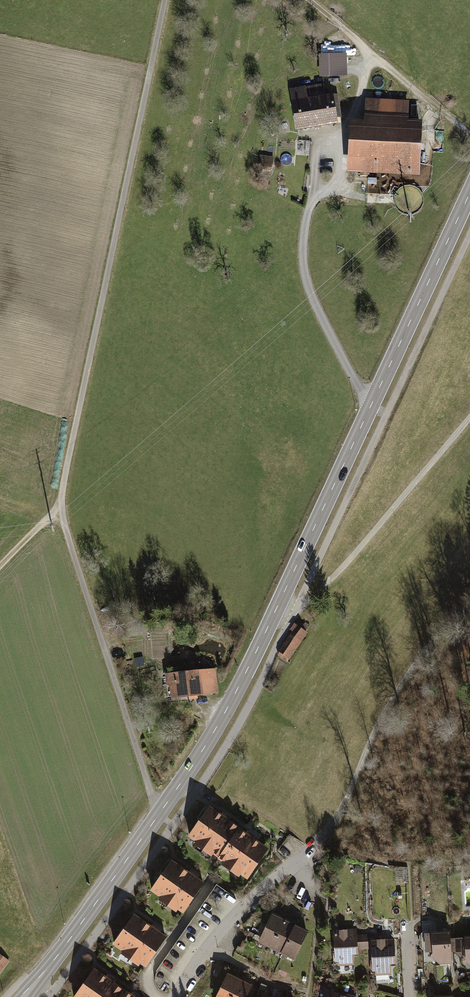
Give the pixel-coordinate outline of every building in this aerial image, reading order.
[(345,56),(317,58),(318,79),(346,77),(345,56)] [(288,92),(295,133),(335,127),(334,120),(341,119),(338,96),(324,98),(322,87),(288,92)] [(362,123),(348,123),(347,176),(418,178),(419,125),(406,124),(407,102),(363,101),(362,123)] [(272,159),(259,157),(257,169),(270,171),(272,159)] [(286,663),(309,628),(305,625),(304,626),(299,623),(297,625),(295,624),(290,631),(292,632),(279,652),(278,657),(286,663)] [(142,657),(134,659),(136,669),(145,667),(142,657)] [(214,670),(163,675),(165,701),(216,696),(214,670)] [(219,817),(207,808),(186,839),(192,843),(190,846),(208,859),(210,856),(215,860),(237,829),(227,823),(229,820),(221,814),(219,817)] [(244,834),(237,829),(215,860),(220,863),(218,866),(236,879),(238,876),(245,880),(266,850),(253,840),(255,837),(247,831),(244,834)] [(187,874),(169,862),(148,892),(158,899),(156,902),(175,915),(177,912),(182,915),(203,884),(196,880),(198,877),(189,871),(187,874)] [(279,956),(293,926),(290,924),(293,918),(273,909),(256,945),(279,956)] [(149,928),(131,916),(110,947),(120,953),(118,956),(137,969),(139,966),(144,969),(165,939),(158,934),(160,931),(151,925),(149,928)] [(279,956),(293,963),(308,933),(293,926),(279,956)] [(355,928),(331,929),(332,964),(337,964),(337,967),(353,966),(353,956),(356,956),(356,951),(363,951),(363,934),(356,935),(355,928)] [(449,939),(449,933),(422,934),(424,956),(429,956),(429,961),(435,966),(450,965),(450,956),(449,939)] [(375,934),(363,934),(363,951),(370,951),(371,973),(374,973),(374,977),(379,976),(379,982),(390,981),(389,966),(394,966),(393,940),(375,940),(375,934)] [(469,970),(469,938),(449,939),(450,956),(456,956),(462,962),(462,965),(467,970),(469,970)] [(0,954),(0,976),(10,961),(0,954)] [(91,971),(73,996),(117,996),(121,991),(112,984),(114,982),(105,976),(103,979),(91,971)] [(250,985),(225,973),(214,996),(244,996),(250,985)]
